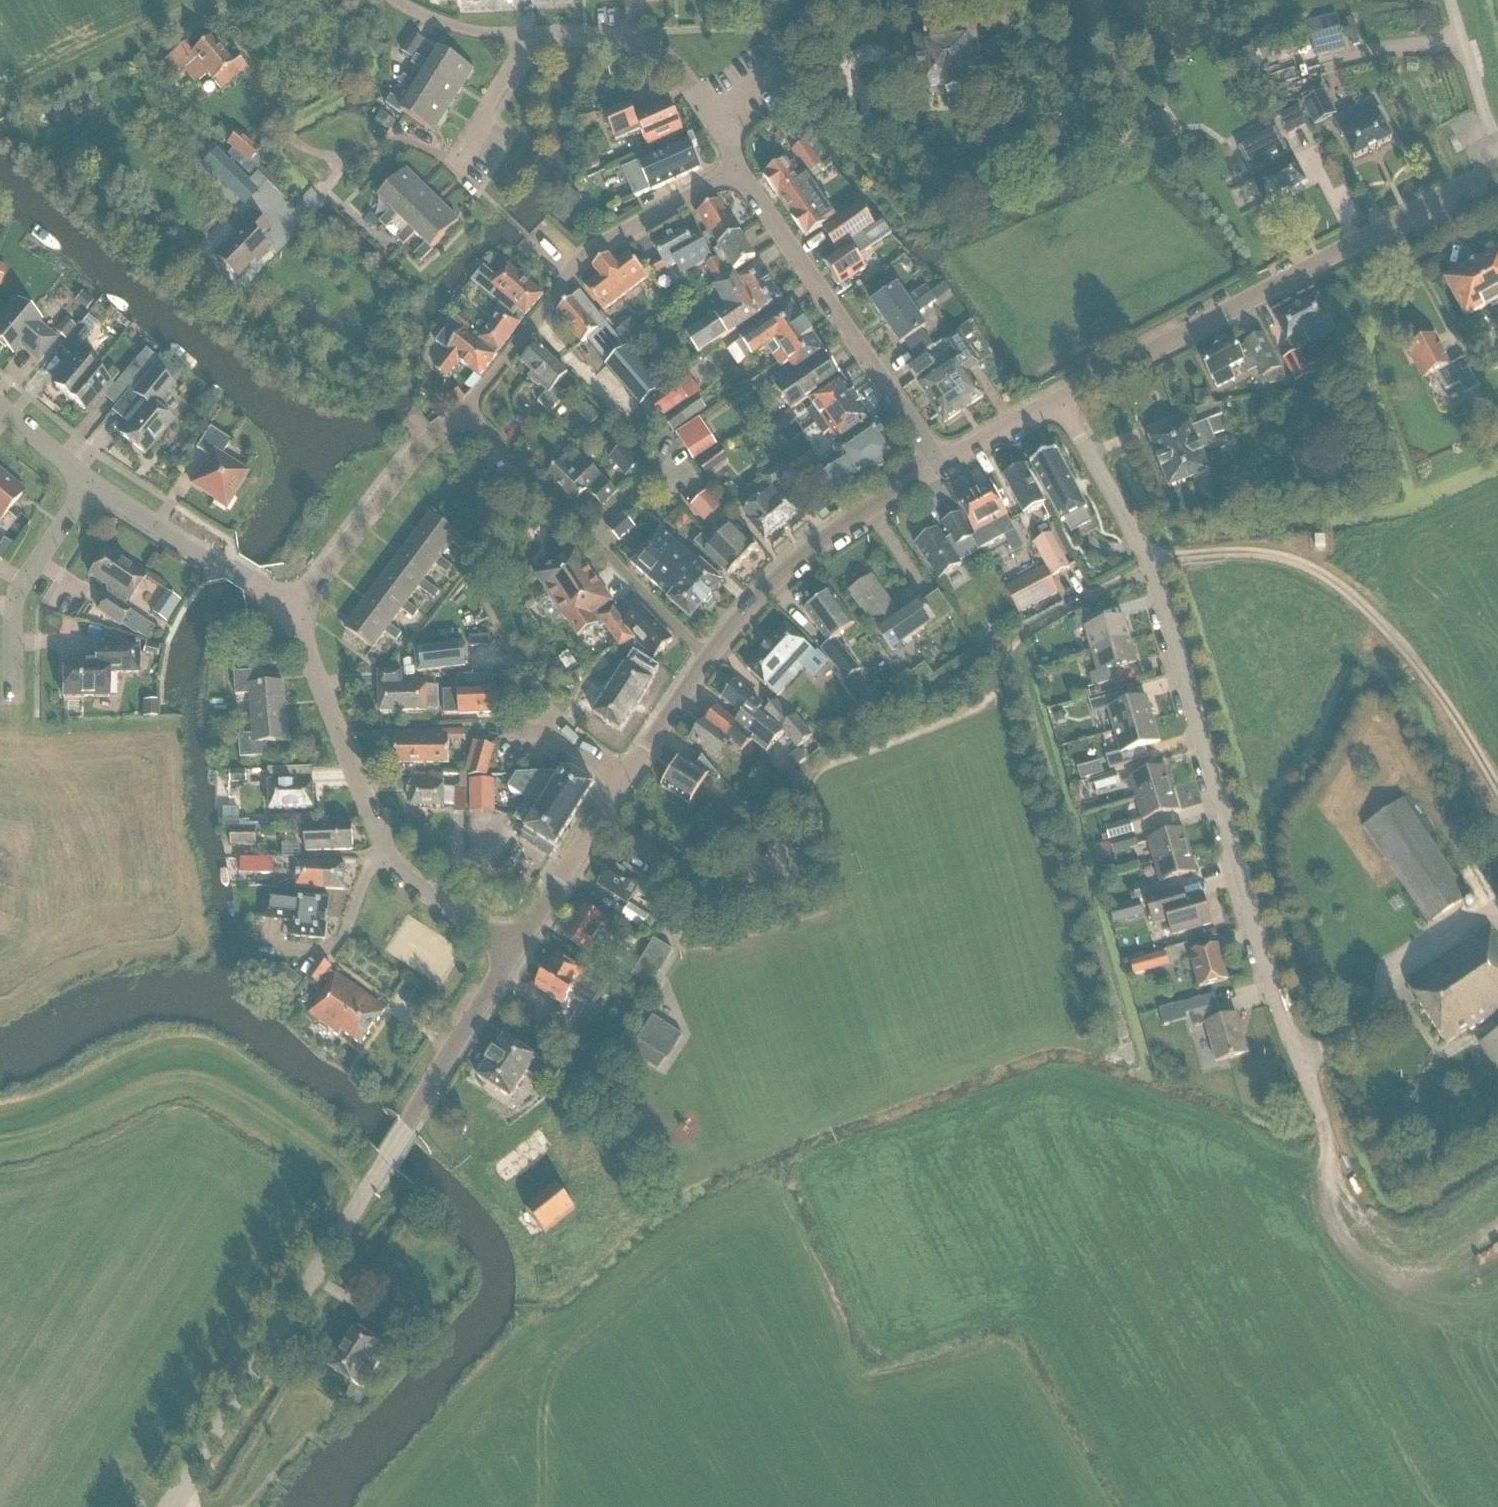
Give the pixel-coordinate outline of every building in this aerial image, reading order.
[(1002,39),(977,43),(975,28),(913,39),(923,91),(945,87),(946,93),(963,91),(962,85),(984,81),(979,50),(985,49),(986,55),(1004,52),(1002,39)] [(413,59),(424,41),(412,34),(401,52),(413,59)] [(1350,35),(1352,46),(1360,44),(1357,34),(1350,35)] [(175,74),(181,68),(195,85),(207,75),(213,82),(214,81),(221,89),(233,78),(229,74),(228,75),(225,71),(233,65),(210,39),(192,54),(190,51),(192,50),(186,42),(164,62),(175,74)] [(427,71),(460,92),(474,71),(440,50),(431,65),(417,56),(412,64),(426,73),(427,71)] [(448,112),(460,92),(427,71),(426,73),(418,85),(404,76),(399,84),(413,93),(415,91),(448,112)] [(1250,77),(1255,96),(1265,93),(1260,74),(1250,77)] [(415,91),(413,93),(405,105),(391,96),(386,105),(401,114),(402,112),(435,133),(448,112),(415,91)] [(1336,115),(1330,102),(1324,92),(1303,102),(1308,113),(1315,126),(1336,115)] [(1376,109),(1372,101),(1334,120),(1353,158),(1391,139),(1381,119),(1382,115),(1380,111),(1376,109)] [(677,118),(670,103),(636,119),(630,106),(605,117),(616,142),(641,131),(648,147),(683,131),(681,127),(683,126),(679,117),(677,118)] [(1278,117),(1285,131),(1307,119),(1300,106),(1278,117)] [(599,123),(593,108),(577,113),(583,129),(599,123)] [(396,121),(390,117),(383,127),(390,131),(396,121)] [(1095,145),(1104,140),(1096,125),(1086,132),(1095,145)] [(224,142),(230,135),(220,126),(214,133),(224,142)] [(1291,160),(1276,129),(1239,148),(1254,179),(1252,180),(1265,204),(1306,183),(1294,158),(1291,160)] [(256,148),(257,148),(237,132),(227,145),(233,150),(228,155),(248,173),(259,159),(255,155),(259,151),(256,148)] [(700,169),(687,141),(622,170),(635,198),(651,191),(700,169)] [(581,147),(583,154),(593,150),(590,143),(581,147)] [(812,179),(824,170),(806,143),(793,152),(812,179)] [(599,166),(594,150),(583,154),(589,170),(599,166)] [(786,161),(763,177),(777,197),(800,181),(786,161)] [(274,183),(259,170),(251,179),(266,192),(274,183)] [(387,230),(393,223),(424,188),(407,171),(379,199),(391,211),(380,223),(387,230)] [(800,181),(777,197),(777,198),(778,197),(792,217),(791,217),(791,218),(803,210),(814,202),(821,197),(807,178),(801,182),(800,181)] [(257,194),(245,183),(238,191),(250,202),(257,194)] [(424,188),(393,223),(403,233),(397,239),(404,246),(415,235),(413,233),(441,205),(424,188)] [(583,198),(572,190),(553,216),(565,224),(583,198)] [(791,218),(805,239),(835,218),(821,197),(814,202),(803,210),(791,218)] [(715,253),(741,237),(718,200),(697,214),(709,233),(704,236),(715,253)] [(459,222),(441,205),(413,233),(415,235),(425,245),(414,256),(421,263),(433,251),(432,249),(459,222)] [(823,231),(837,251),(873,226),(859,206),(823,231)] [(268,230),(251,213),(235,229),(238,233),(215,257),(236,278),(254,260),(255,262),(267,249),(258,240),(268,230)] [(890,235),(883,223),(869,232),(876,243),(890,235)] [(688,237),(682,226),(652,243),(667,270),(677,264),(682,273),(699,263),(711,257),(697,232),(688,237)] [(837,251),(840,256),(826,265),(833,277),(832,278),(838,286),(849,278),(850,280),(866,269),(858,258),(872,249),(862,234),(837,251)] [(734,272),(734,273),(755,259),(741,237),(715,253),(729,276),(734,272)] [(1480,262),(1479,260),(1466,268),(1466,269),(1445,281),(1465,318),(1497,301),(1497,252),(1480,262)] [(648,277),(629,253),(614,264),(609,257),(593,269),(599,276),(585,287),(604,311),(648,277)] [(726,275),(717,258),(706,265),(715,281),(726,275)] [(498,302),(515,315),(519,310),(525,315),(543,295),(509,265),(498,278),(485,267),(472,281),(498,301),(498,302)] [(740,282),(734,273),(713,286),(728,309),(716,317),(687,337),(698,355),(782,300),(761,268),(740,282)] [(887,325),(931,295),(925,286),(905,300),(897,288),(873,305),(887,325)] [(93,302),(82,292),(75,302),(86,311),(93,302)] [(587,339),(599,355),(618,340),(580,292),(556,313),(582,343),(587,339)] [(936,302),(931,295),(887,325),(901,345),(925,328),(917,316),(936,302)] [(1318,297),(1275,319),(1287,342),(1305,333),(1311,344),(1335,332),(1318,297)] [(512,318),(515,315),(498,302),(501,310),(481,339),(498,353),(520,323),(512,318)] [(0,323),(0,342),(12,353),(19,344),(37,359),(54,340),(36,325),(39,322),(17,303),(0,323)] [(796,342),(811,332),(803,321),(792,305),(763,324),(763,325),(741,340),(727,350),(738,365),(752,355),(752,356),(766,346),(769,344),(767,340),(771,337),(786,327),(796,342)] [(936,344),(959,329),(951,317),(928,332),(936,344)] [(76,327),(65,318),(55,330),(66,339),(76,327)] [(454,321),(436,343),(448,353),(435,369),(446,378),(459,362),(479,377),(498,354),(485,344),(483,345),(454,321)] [(639,336),(627,323),(617,332),(629,345),(639,336)] [(90,334),(80,325),(62,347),(72,356),(90,334)] [(815,338),(811,332),(796,342),(786,327),(771,337),(767,340),(769,344),(766,346),(782,369),(789,364),(796,374),(825,354),(814,338),(815,338)] [(960,332),(948,339),(959,357),(957,359),(938,372),(952,393),(964,410),(983,397),(967,373),(981,364),(960,332)] [(1281,369),(1262,333),(1245,342),(1246,345),(1237,349),(1233,341),(1201,357),(1211,378),(1217,389),(1235,379),(1230,369),(1253,357),(1263,378),(1265,377),(1269,386),(1287,382),(1281,369)] [(1437,350),(1431,337),(1410,348),(1417,361),(1414,363),(1423,380),(1436,373),(1445,391),(1459,384),(1464,395),(1478,387),(1463,359),(1450,366),(1441,348),(1437,350)] [(152,342),(143,350),(152,361),(161,353),(152,342)] [(69,399),(94,370),(84,361),(92,352),(85,346),(55,382),(55,387),(69,399)] [(537,346),(521,363),(532,373),(529,377),(539,387),(540,386),(547,392),(538,402),(550,413),(555,417),(572,401),(566,395),(557,387),(568,374),(537,346)] [(606,367),(640,406),(661,388),(627,348),(606,367)] [(1296,380),(1308,374),(1295,349),(1283,355),(1296,380)] [(104,378),(94,370),(69,399),(83,411),(89,410),(102,395),(116,406),(152,364),(140,355),(114,386),(111,384),(119,375),(112,369),(104,378)] [(841,376),(827,356),(794,379),(787,369),(771,381),(791,410),(841,376)] [(926,356),(907,369),(916,383),(936,369),(926,356)] [(154,370),(133,395),(121,409),(134,419),(120,435),(144,456),(173,422),(155,408),(173,387),(154,370)] [(662,419),(663,418),(686,401),(701,391),(686,372),(674,380),(675,382),(649,401),(662,419)] [(964,410),(952,393),(940,375),(920,388),(944,423),(964,410)] [(808,413),(816,425),(836,411),(834,408),(853,395),(853,394),(841,377),(809,400),(814,408),(808,413)] [(836,411),(816,425),(824,437),(831,432),(840,445),(872,422),(860,405),(861,404),(854,394),(853,394),(853,395),(834,408),(836,411)] [(687,402),(686,401),(663,418),(673,432),(696,414),(706,407),(697,396),(687,402)] [(587,404),(578,413),(591,426),(600,417),(587,404)] [(1229,432),(1222,416),(1227,414),(1223,404),(1189,411),(1195,428),(1192,429),(1190,424),(1150,440),(1169,488),(1210,472),(1201,451),(1216,445),(1214,438),(1229,432)] [(717,445),(707,430),(700,418),(676,434),(684,445),(693,460),(717,445)] [(616,428),(625,438),(632,432),(623,422),(616,428)] [(900,458),(877,423),(834,452),(840,459),(817,475),(821,480),(820,480),(831,496),(854,481),(858,487),(874,476),(875,477),(886,470),(885,469),(900,458)] [(231,442),(210,428),(196,449),(209,458),(191,485),(215,500),(214,503),(226,511),(234,498),(232,497),(247,473),(221,457),(231,442)] [(772,453),(782,446),(773,433),(762,440),(772,453)] [(650,451),(642,440),(634,446),(643,457),(650,451)] [(641,464),(626,446),(610,460),(626,478),(641,464)] [(1055,450),(1031,463),(1062,522),(1064,521),(1071,535),(1091,524),(1084,510),(1086,509),(1055,450)] [(573,451),(562,462),(561,462),(546,476),(574,504),(588,490),(592,494),(591,495),(602,506),(616,492),(605,481),(604,482),(600,478),(601,478),(587,464),(573,451)] [(821,464),(813,452),(794,464),(795,467),(789,472),(795,481),(821,464)] [(697,464),(707,477),(714,472),(704,459),(697,464)] [(810,506),(777,467),(764,478),(773,489),(744,512),(750,520),(748,522),(765,542),(800,514),(801,514),(810,506)] [(1045,505),(1025,467),(1004,478),(1024,516),(1045,505)] [(0,483),(0,522),(24,493),(5,477),(0,483)] [(976,536),(972,538),(979,551),(1015,532),(990,486),(958,503),(976,536)] [(722,506),(708,490),(691,506),(705,522),(722,506)] [(679,534),(692,520),(679,509),(666,523),(679,534)] [(607,528),(618,540),(634,526),(623,514),(607,528)] [(937,531),(915,546),(939,581),(961,566),(959,562),(979,552),(979,551),(959,514),(943,523),(951,537),(944,542),(937,531)] [(413,538),(441,559),(452,543),(464,552),(469,545),(457,536),(458,536),(430,515),(413,538)] [(729,577),(757,548),(733,524),(712,546),(702,536),(695,543),(729,577)] [(670,598),(670,599),(699,565),(660,530),(630,564),(650,581),(670,598)] [(1070,568),(1053,533),(1034,543),(1052,577),(1070,568)] [(1315,547),(1325,547),(1325,537),(1315,537),(1315,547)] [(396,561),(424,581),(435,566),(447,574),(452,567),(441,559),(413,538),(396,561)] [(600,618),(596,613),(612,602),(576,551),(536,576),(565,620),(566,620),(578,637),(597,624),(601,629),(605,626),(600,618)] [(110,555),(105,552),(89,575),(114,592),(109,598),(107,597),(98,611),(120,626),(129,612),(123,608),(128,601),(129,602),(138,590),(130,584),(137,573),(124,564),(122,558),(115,554),(110,555)] [(379,583),(407,604),(418,588),(434,600),(439,593),(424,581),(396,561),(379,583)] [(701,563),(699,565),(670,599),(670,598),(668,600),(691,620),(703,606),(704,607),(712,598),(711,597),(723,583),(701,563)] [(1005,588),(1019,614),(1059,594),(1045,567),(1005,588)] [(921,604),(899,619),(890,607),(892,605),(872,577),(850,592),(892,652),(934,623),(921,604)] [(362,606),(390,626),(402,611),(413,619),(419,612),(407,604),(379,583),(362,606)] [(166,590),(153,611),(169,621),(182,600),(166,590)] [(831,593),(805,612),(828,644),(821,650),(845,682),(858,672),(835,640),(855,626),(831,593)] [(402,635),(390,626),(362,606),(345,628),(373,649),(385,633),(396,642),(402,635)] [(600,618),(605,626),(619,648),(633,641),(636,638),(640,641),(657,625),(641,608),(624,624),(613,609),(600,618)] [(1091,651),(1130,640),(1124,618),(1097,626),(1094,614),(1073,620),(1077,632),(1085,630),(1091,651)] [(145,622),(137,634),(146,640),(154,628),(145,622)] [(672,641),(657,625),(640,641),(636,638),(633,641),(635,640),(654,659),(672,641)] [(786,626),(767,646),(780,657),(778,659),(796,676),(816,654),(786,626)] [(491,646),(490,634),(470,636),(471,648),(491,646)] [(1136,662),(1130,640),(1091,651),(1098,673),(1089,675),(1093,687),(1113,682),(1110,670),(1136,662)] [(160,645),(146,641),(143,653),(156,656),(160,645)] [(418,673),(466,667),(463,643),(415,648),(418,673)] [(780,657),(767,646),(747,669),(777,697),(796,676),(778,659),(780,657)] [(138,673),(138,647),(94,648),(94,664),(62,664),(63,698),(109,697),(109,674),(138,673)] [(659,668),(634,653),(626,665),(605,697),(588,686),(577,703),(594,714),(594,715),(620,732),(632,712),(634,713),(641,701),(640,701),(652,681),(651,680),(659,668)] [(921,685),(911,670),(898,678),(909,693),(921,685)] [(252,715),(286,713),(284,684),(263,685),(262,671),(234,673),(236,696),(250,695),(252,715)] [(379,688),(380,712),(427,710),(445,709),(445,693),(435,694),(435,680),(414,681),(414,687),(402,687),(401,671),(378,672),(379,687),(379,688)] [(485,685),(485,674),(464,675),(465,686),(485,685)] [(754,737),(751,742),(768,754),(783,734),(767,721),(757,713),(761,708),(752,701),(754,699),(735,684),(723,700),(742,714),(735,723),(754,737)] [(1076,702),(1091,698),(1087,686),(1073,690),(1076,702)] [(459,715),(492,714),(491,690),(458,692),(445,693),(445,709),(446,715),(459,715)] [(883,706),(875,695),(864,703),(872,714),(883,706)] [(1114,732),(1153,721),(1147,699),(1120,706),(1117,695),(1096,701),(1100,713),(1108,710),(1114,732)] [(792,720),(777,702),(765,711),(788,739),(797,749),(813,736),(797,716),(792,720)] [(751,742),(732,721),(716,708),(691,740),(716,759),(730,742),(742,752),(752,743),(751,742)] [(288,741),(286,713),(252,715),(253,735),(239,736),(240,759),(268,757),(267,743),(288,741)] [(1159,743),(1153,721),(1114,732),(1120,754),(1112,756),(1115,768),(1136,762),(1133,751),(1159,743)] [(448,739),(448,731),(433,731),(433,733),(396,734),(396,763),(416,763),(416,764),(449,763),(449,739),(448,739)] [(496,748),(474,743),(466,771),(470,772),(469,777),(487,776),(496,748)] [(806,760),(799,752),(788,760),(795,769),(806,760)] [(696,766),(681,757),(661,787),(690,805),(708,777),(717,783),(720,778),(702,757),(696,766)] [(1091,765),(1094,777),(1103,774),(1100,762),(1091,765)] [(312,768),(268,770),(269,782),(268,782),(269,811),(314,810),(313,784),(312,784),(312,768)] [(1136,800),(1172,790),(1166,768),(1130,779),(1136,800)] [(230,784),(247,783),(246,771),(230,772),(230,784)] [(595,786),(572,772),(517,775),(508,788),(527,800),(514,819),(527,827),(525,830),(555,850),(595,786)] [(1096,792),(1119,785),(1116,772),(1093,779),(1096,792)] [(443,788),(444,774),(411,774),(411,807),(454,807),(454,812),(466,812),(467,786),(455,786),(455,788),(443,788)] [(495,812),(494,780),(471,780),(471,812),(495,812)] [(733,808),(741,802),(728,786),(720,792),(733,808)] [(1178,811),(1172,790),(1136,800),(1142,821),(1178,811)] [(1429,924),(1468,897),(1404,800),(1364,827),(1429,924)] [(224,828),(231,828),(240,828),(239,819),(223,819),(224,828)] [(1130,821),(1107,827),(1100,829),(1103,841),(1111,839),(1133,834),(1130,821)] [(353,851),(352,825),(305,827),(306,852),(353,851)] [(240,828),(231,828),(231,844),(257,844),(257,828),(240,828)] [(1154,862),(1190,851),(1184,830),(1148,840),(1154,862)] [(1137,847),(1134,835),(1111,842),(1114,853),(1137,847)] [(1196,873),(1190,851),(1154,862),(1160,883),(1196,873)] [(241,858),(241,874),(257,874),(257,858),(241,858)] [(315,863),(315,858),(282,858),(282,868),(296,869),(295,888),(344,890),(345,865),(315,863)] [(612,865),(599,886),(627,904),(635,892),(649,900),(654,892),(612,865)] [(670,878),(662,873),(656,882),(665,887),(670,878)] [(1129,888),(1133,901),(1152,895),(1148,883),(1129,888)] [(1211,925),(1203,896),(1180,903),(1176,889),(1146,898),(1153,925),(1168,920),(1172,936),(1211,925)] [(329,898),(306,895),(295,894),(294,896),(266,894),(263,919),(292,922),(290,937),(325,940),(329,898)] [(1124,906),(1128,921),(1143,917),(1139,901),(1124,906)] [(649,916),(630,904),(622,917),(641,928),(649,916)] [(593,954),(612,925),(585,908),(566,938),(593,954)] [(634,947),(640,937),(625,928),(619,937),(634,947)] [(1491,931),(1407,986),(1446,1045),(1469,1030),(1470,1031),(1497,1012),(1497,942),(1491,931)] [(651,988),(673,952),(654,940),(632,976),(651,988)] [(1227,980),(1217,946),(1190,954),(1200,988),(1227,980)] [(1171,965),(1167,952),(1143,959),(1147,972),(1171,965)] [(548,966),(546,969),(535,986),(552,997),(551,999),(560,1005),(561,1003),(564,1005),(570,996),(588,1007),(598,990),(580,979),(584,972),(558,955),(550,967),(548,966)] [(331,967),(320,959),(308,978),(319,985),(324,979),(330,984),(308,1014),(339,1036),(342,1032),(361,1045),(386,1009),(336,974),(334,977),(328,972),(331,967)] [(303,979),(295,973),(284,987),(292,993),(303,979)] [(1221,1019),(1214,994),(1175,1005),(1179,1017),(1191,1014),(1195,1028),(1205,1025),(1216,1062),(1248,1053),(1237,1015),(1221,1019)] [(565,1029),(546,1017),(537,1031),(556,1043),(565,1029)] [(639,1042),(631,1054),(658,1072),(666,1060),(667,1061),(683,1037),(653,1017),(637,1041),(639,1042)] [(1479,1044),(1497,1073),(1497,1031),(1479,1044)] [(527,1074),(527,1075),(540,1082),(550,1067),(537,1059),(537,1058),(504,1037),(494,1053),(510,1063),(509,1064),(514,1067),(515,1066),(527,1074)] [(510,1099),(527,1075),(527,1074),(515,1066),(514,1067),(509,1064),(510,1063),(494,1053),(477,1078),(510,1099)] [(505,1185),(553,1147),(539,1129),(491,1167),(505,1185)] [(544,1234),(575,1209),(556,1186),(526,1210),(544,1234)] [(378,1344),(378,1343),(356,1329),(330,1369),(352,1384),(353,1383),(369,1394),(378,1381),(371,1376),(378,1364),(386,1368),(395,1354),(387,1350),(378,1344)]
